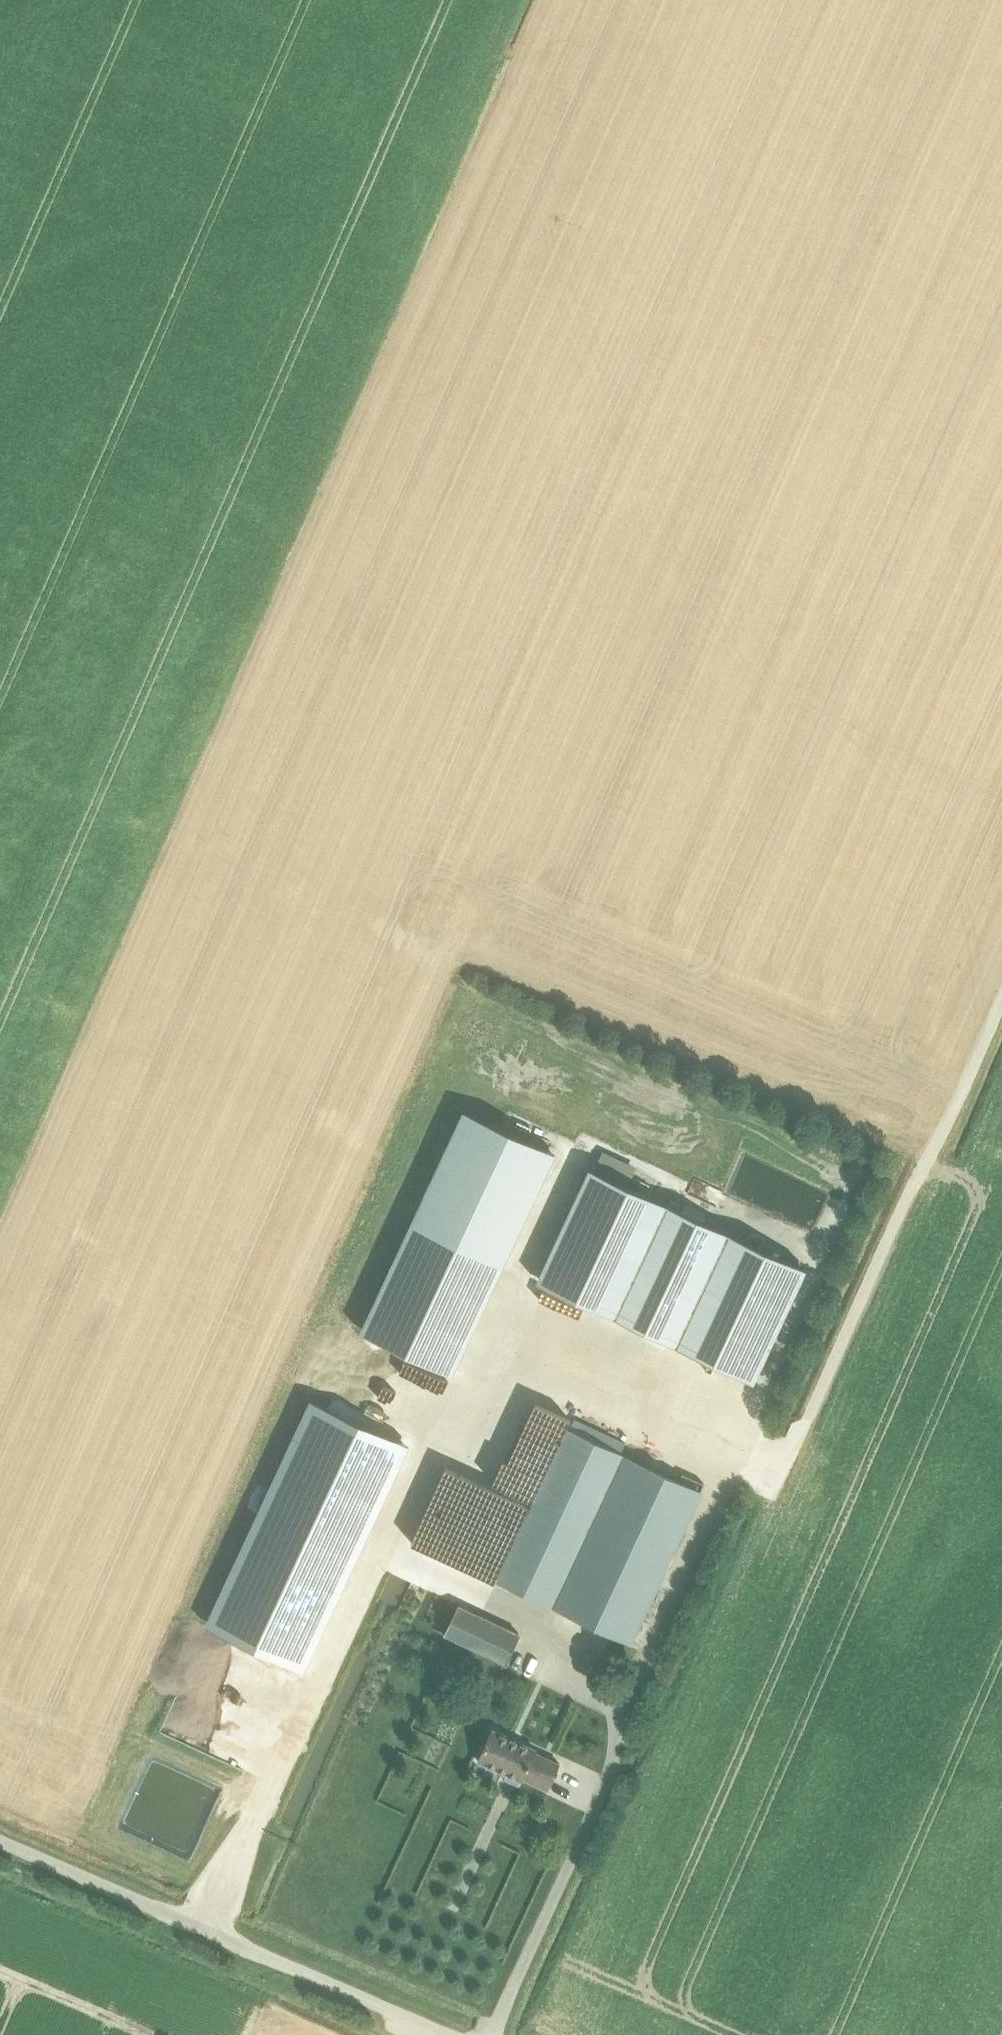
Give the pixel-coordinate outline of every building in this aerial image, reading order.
[(465,1111),(362,1331),(452,1373),(554,1153),(465,1111)] [(806,1269),(590,1168),(537,1281),(753,1382),(806,1269)] [(313,1402),(211,1620),(304,1663),(405,1446),(313,1402)] [(570,1428),(498,1580),(634,1644),(704,1496),(622,1457),(624,1453),(570,1428)] [(445,1634),(505,1663),(519,1633),(459,1605),(445,1634)] [(508,1779),(520,1785),(522,1780),(525,1782),(526,1779),(548,1789),(560,1763),(536,1752),(537,1749),(492,1729),(478,1760),(510,1775),(508,1779)] [(476,1813),(481,1798),(467,1794),(462,1809),(476,1813)]
